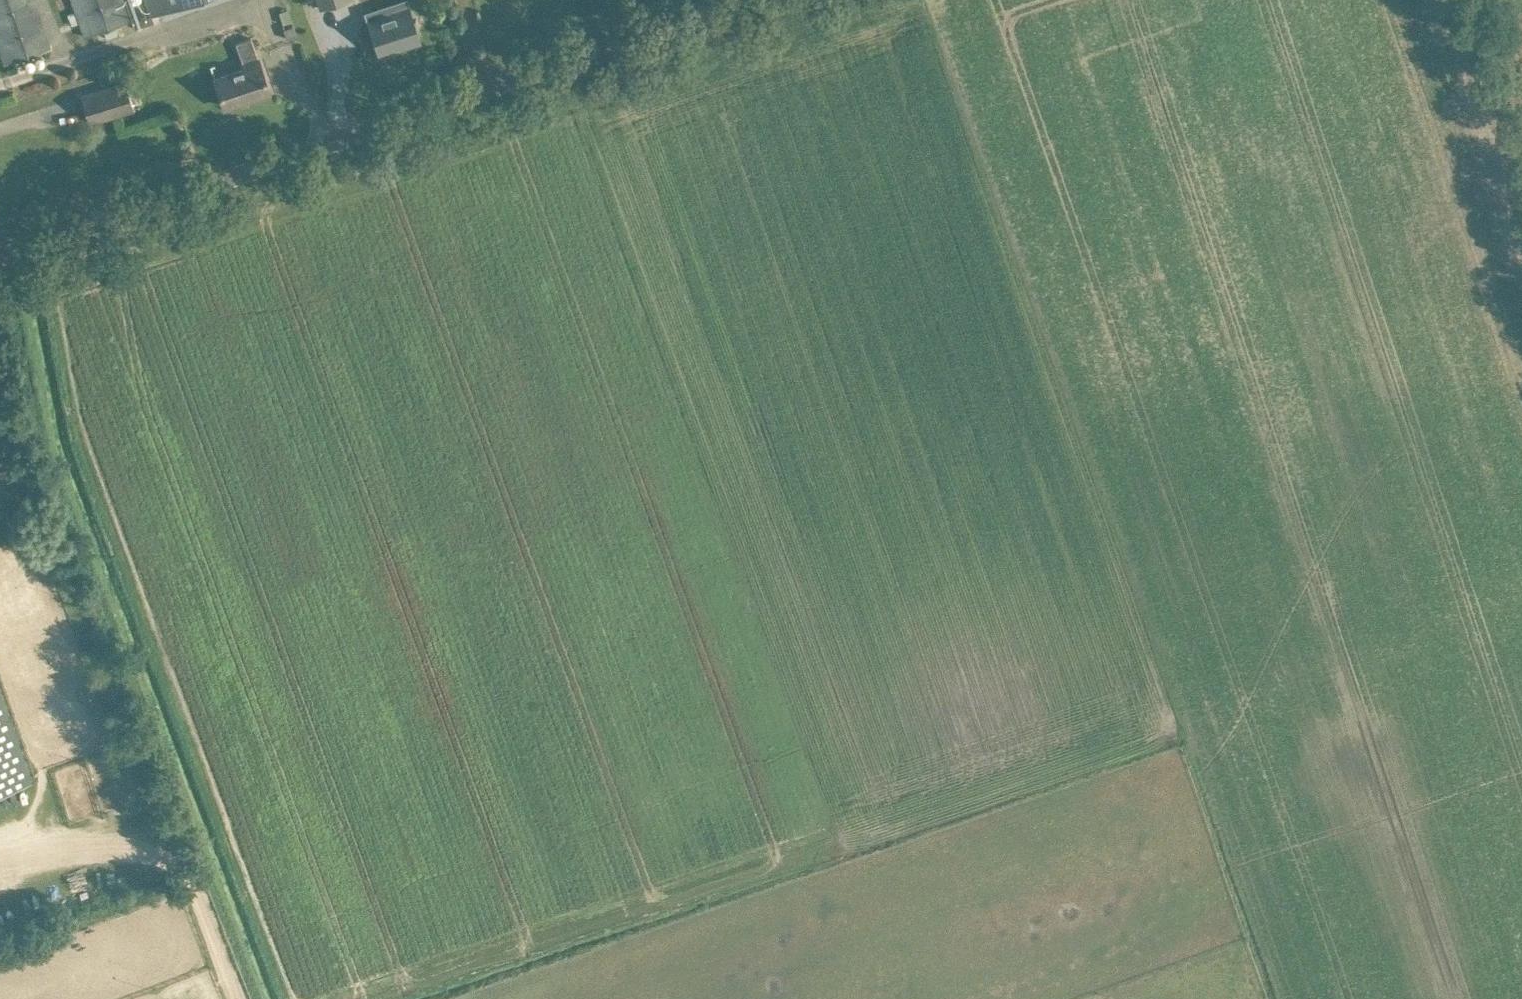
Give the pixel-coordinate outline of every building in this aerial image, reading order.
[(125,0),(0,0),(0,73),(134,27),(125,1),(125,0)] [(125,1),(132,19),(134,27),(153,20),(151,13),(188,0),(127,0),(125,1)] [(318,25),(366,10),(362,0),(310,0),(318,25)] [(420,39),(413,20),(409,6),(408,7),(409,10),(370,23),(369,20),(368,20),(372,34),(379,53),(420,39)] [(287,8),(279,10),(283,23),(291,21),(287,8)] [(293,24),(283,28),(287,38),(297,34),(293,24)] [(224,105),(269,90),(251,36),(235,42),(244,67),(215,77),(224,105)] [(89,121),(134,107),(126,81),(81,95),(89,121)] [(31,776),(0,688),(0,787),(31,776)]
